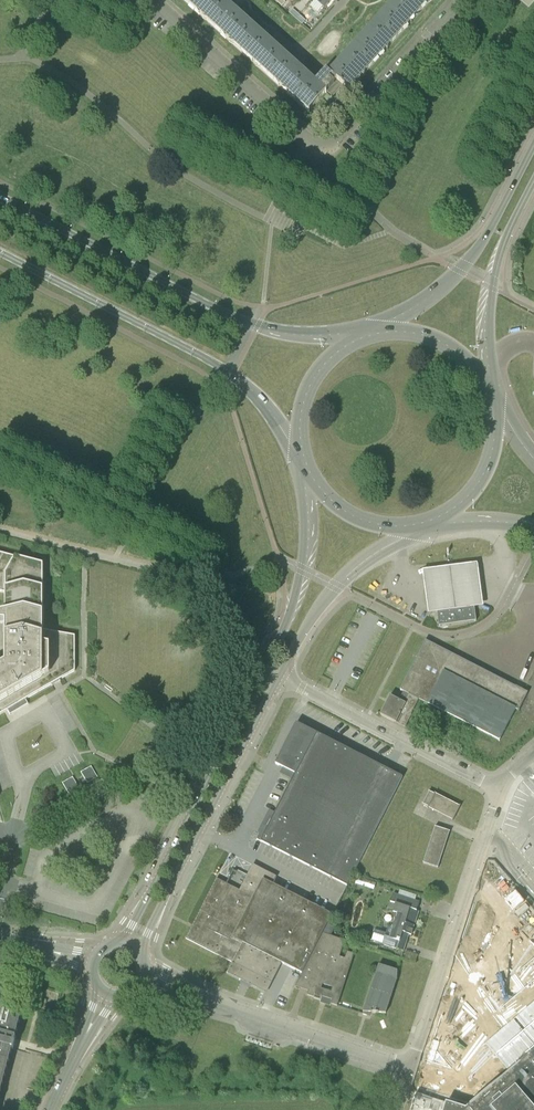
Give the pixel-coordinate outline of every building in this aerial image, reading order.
[(231,6),(224,0),(184,0),(309,113),(338,81),(349,91),(431,0),(395,0),(329,73),(326,71),(316,83),(231,6)] [(331,0),(315,0),(324,8),(331,0)] [(296,19),(299,15),(293,9),(289,13),(296,19)] [(302,24),(306,20),(299,15),(296,19),(302,24)] [(1,715),(76,671),(75,636),(44,630),(43,564),(0,552),(0,592),(6,593),(6,613),(0,615),(0,623),(6,623),(6,666),(0,670),(0,713),(1,715)] [(476,566),(422,573),(424,593),(427,615),(482,608),(479,585),(476,566)] [(439,626),(445,625),(476,621),(474,605),(437,610),(439,626)] [(515,710),(518,712),(528,694),(516,687),(516,688),(426,641),(401,690),(404,692),(499,742),(515,710)] [(397,723),(405,727),(419,700),(404,692),(399,701),(390,696),(380,715),(396,723),(397,723)] [(368,760),(334,742),(296,723),(276,763),(276,764),(283,767),(280,773),(292,780),(276,813),(270,810),(258,832),(260,833),(257,839),(261,841),(330,877),(334,870),(355,828),(386,769),(368,760)] [(75,776),(65,781),(71,793),(81,788),(75,776)] [(429,803),(424,813),(444,824),(449,815),(429,803)] [(432,838),(421,869),(433,873),(445,843),(432,838)] [(302,973),(323,933),(332,915),(328,913),(273,884),(277,877),(253,864),(240,890),(226,883),(217,879),(194,923),(191,928),(186,938),(232,962),(227,972),(228,973),(228,972),(250,983),(266,991),(271,980),(280,962),(302,973)] [(409,935),(411,935),(419,912),(417,911),(420,902),(394,894),(391,904),(395,905),(393,912),(397,913),(396,920),(395,920),(392,930),(391,934),(386,932),(386,933),(375,930),(372,940),(382,944),(404,951),(409,935)] [(314,998),(338,1005),(354,954),(347,952),(345,958),(340,957),(345,941),(334,937),(326,934),(323,933),(302,973),(295,986),(309,991),(307,995),(314,997),(314,998)] [(363,1014),(367,1015),(368,1012),(371,1012),(371,1013),(379,1013),(386,1013),(387,1005),(389,1005),(390,996),(392,997),(392,988),(394,988),(395,980),(397,980),(398,971),(379,964),(363,1014)] [(13,1050),(13,1049),(14,1045),(17,1046),(18,1042),(15,1042),(16,1038),(21,1016),(22,1013),(21,1013),(21,1014),(1,1008),(0,1007),(0,1096),(13,1050)] [(516,1066),(465,1109),(533,1109),(533,1051),(516,1066)]
